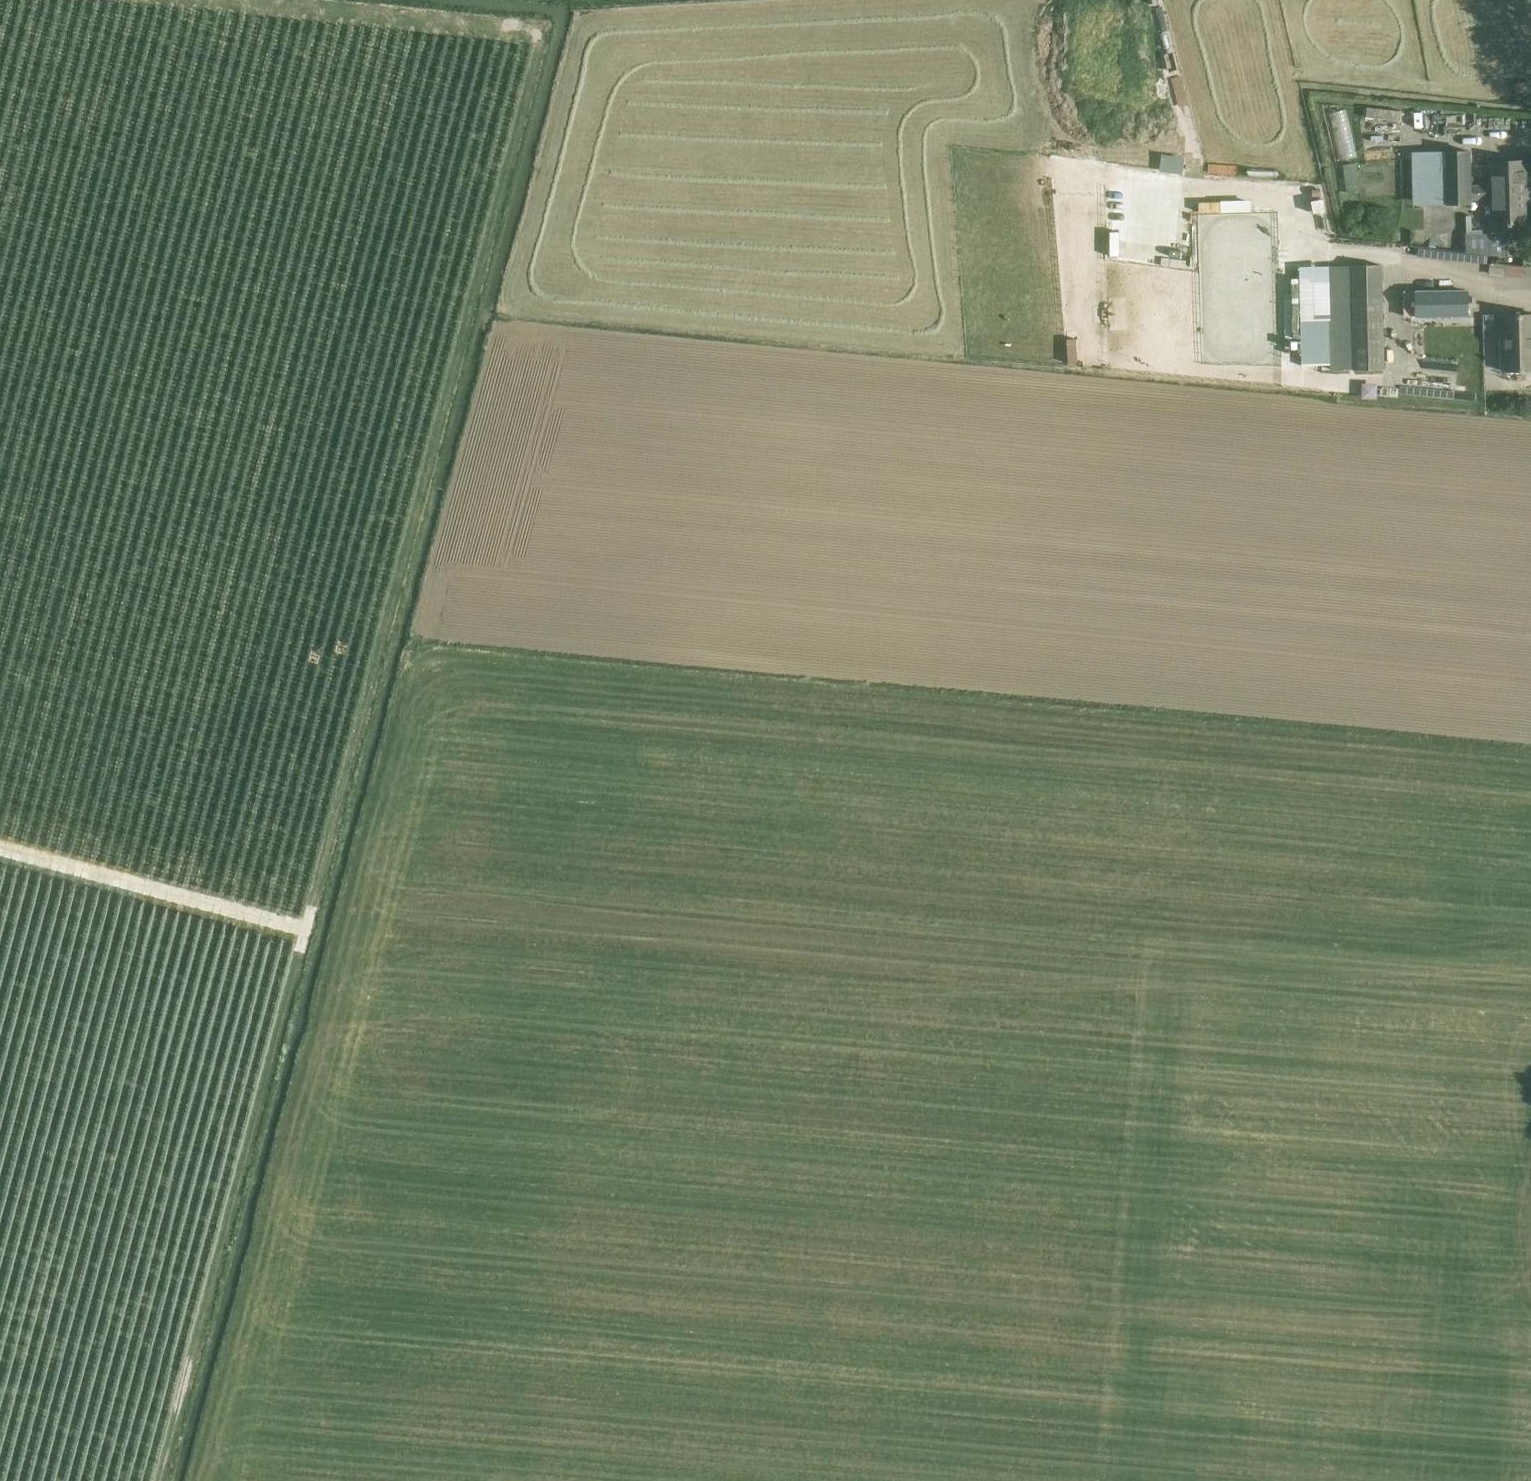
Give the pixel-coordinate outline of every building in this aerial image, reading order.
[(1351,108),(1333,109),(1336,160),(1354,158),(1351,108)] [(1472,199),(1490,199),(1491,224),(1526,223),(1525,194),(1529,194),(1528,160),(1489,161),(1490,184),(1471,184),(1471,149),(1411,151),(1413,204),(1472,204),(1472,199)] [(1355,161),(1341,162),(1344,191),(1358,190),(1355,161)] [(1299,244),(1300,232),(1270,229),(1269,240),(1299,244)] [(1505,256),(1504,233),(1465,234),(1466,251),(1488,254),(1488,252),(1493,252),(1493,257),(1505,256)] [(1490,263),(1489,273),(1525,278),(1527,268),(1490,263)] [(1382,264),(1327,266),(1299,266),(1301,365),(1328,364),(1327,317),(1328,317),(1330,368),(1384,368),(1382,264)] [(1467,291),(1415,292),(1416,316),(1468,316),(1467,291)] [(1501,314),(1503,371),(1530,370),(1530,313),(1501,314)]
